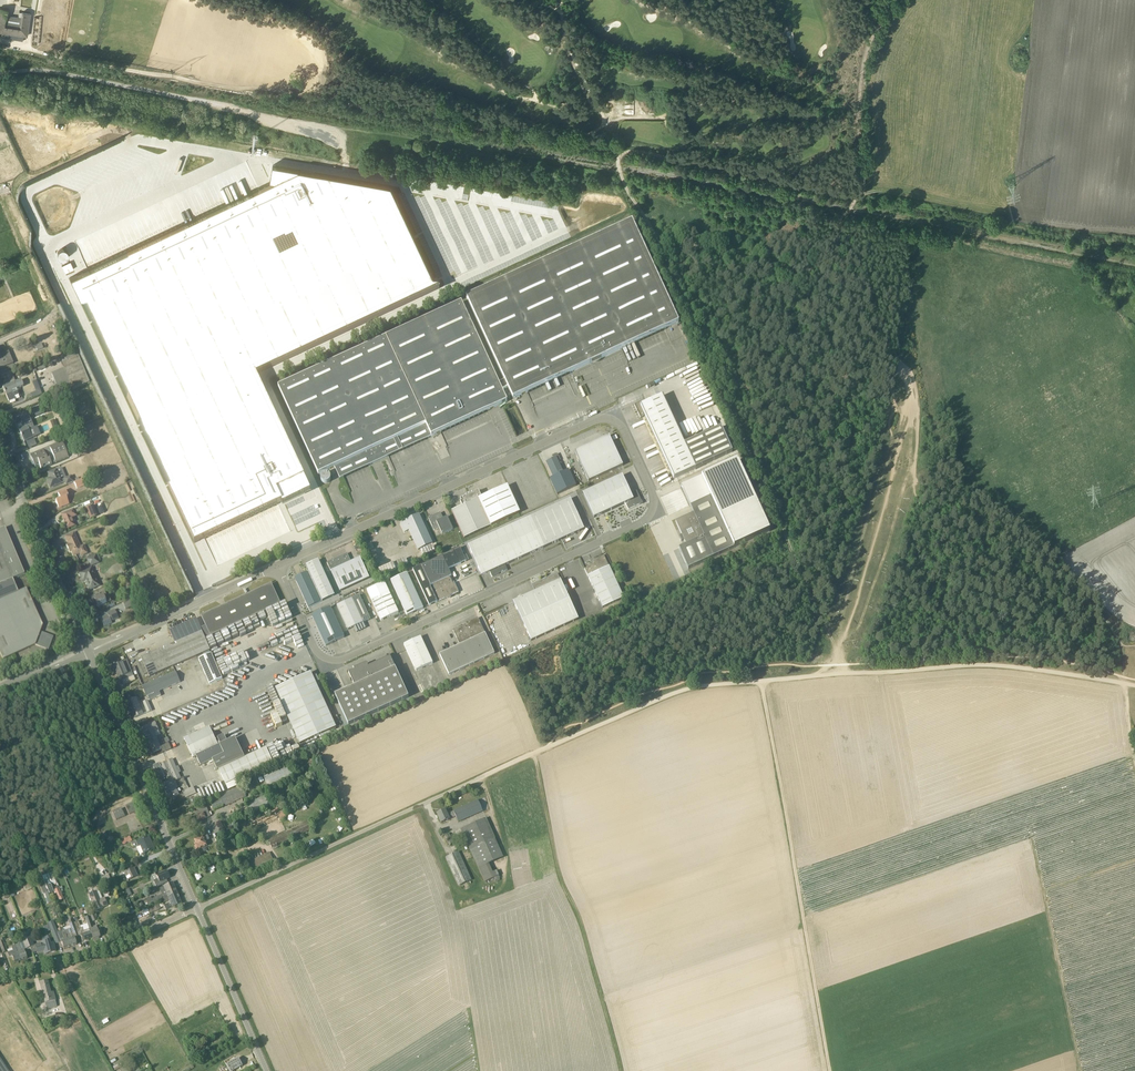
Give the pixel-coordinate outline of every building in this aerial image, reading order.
[(41,18),(42,44),(62,44),(61,14),(66,0),(57,0),(53,13),(53,18),(41,18)] [(19,12),(18,19),(7,17),(8,10),(0,9),(0,32),(27,36),(30,14),(19,12)] [(391,185),(273,164),(270,180),(272,180),(273,182),(70,277),(195,543),(282,502),(283,504),(305,494),(303,489),(309,486),(257,374),(439,289),(391,185)] [(428,182),(427,193),(434,193),(435,191),(433,191),(433,188),(436,188),(437,182),(428,182)] [(502,390),(508,387),(513,399),(679,323),(632,221),(467,298),(505,381),(499,384),(462,303),(386,338),(279,387),(318,474),(334,467),(340,478),(431,436),(507,402),(502,390)] [(62,266),(65,273),(74,269),(70,262),(62,266)] [(76,351),(60,358),(64,368),(52,373),(59,390),(71,385),(73,389),(89,382),(76,351)] [(0,356),(0,369),(14,363),(9,352),(0,356)] [(15,383),(3,388),(8,400),(14,397),(12,391),(23,386),(21,380),(15,383)] [(721,427),(684,444),(662,396),(646,403),(645,400),(634,405),(640,418),(645,416),(674,479),(696,469),(732,452),(721,427)] [(33,429),(28,417),(21,420),(24,427),(19,429),(22,435),(21,435),(22,437),(24,441),(32,438),(29,430),(33,429)] [(611,440),(610,440),(609,440),(609,439),(606,438),(606,439),(605,438),(605,437),(575,451),(589,481),(623,466),(611,440)] [(68,457),(62,441),(30,454),(35,467),(39,465),(41,469),(68,457)] [(558,461),(560,460),(557,454),(552,456),(554,458),(546,462),(553,477),(563,472),(558,461)] [(57,470),(53,471),(48,473),(50,478),(47,480),(50,488),(62,483),(64,482),(66,485),(74,482),(71,476),(64,479),(64,478),(61,479),(57,470)] [(321,482),(330,482),(330,473),(321,473),(321,482)] [(641,501),(637,491),(630,494),(622,476),(583,494),(594,518),(625,504),(628,510),(640,504),(641,501)] [(81,479),(74,482),(77,489),(84,486),(81,479)] [(520,513),(507,486),(481,498),(478,491),(463,498),(464,498),(463,499),(462,501),(460,502),(462,506),(452,511),(464,538),(520,513)] [(66,497),(68,496),(66,491),(58,494),(60,499),(56,501),(58,507),(59,509),(63,507),(69,504),(66,497)] [(737,528),(726,532),(711,497),(690,506),(693,514),(675,522),(683,537),(680,539),(681,541),(684,540),(686,545),(679,548),(688,569),(744,543),(737,528)] [(584,529),(582,524),(570,499),(531,517),(468,546),(482,576),(490,572),(492,577),(507,570),(505,565),(545,547),(584,529)] [(94,505),(86,508),(90,519),(98,515),(94,505)] [(74,509),(67,513),(61,515),(67,529),(75,525),(72,518),(77,516),(74,509)] [(447,517),(443,518),(440,513),(428,518),(434,531),(439,528),(442,534),(453,529),(447,517)] [(432,543),(419,514),(405,521),(405,522),(400,524),(404,533),(409,531),(414,541),(418,550),(432,543)] [(15,586),(13,579),(24,574),(5,528),(0,530),(0,593),(15,586)] [(71,551),(74,556),(80,553),(81,556),(88,553),(84,545),(81,546),(74,533),(65,537),(68,544),(66,545),(69,552),(71,551)] [(450,576),(451,575),(449,569),(469,560),(466,554),(463,556),(460,548),(443,556),(422,565),(413,569),(429,606),(437,602),(430,586),(433,584),(436,591),(434,592),(438,601),(459,592),(455,582),(453,583),(450,576)] [(369,578),(360,558),(351,562),(347,553),(327,563),(331,571),(340,592),(369,578)] [(604,555),(594,560),(596,564),(584,569),(603,608),(623,598),(604,555)] [(96,556),(87,560),(90,566),(98,563),(96,556)] [(318,560),(306,566),(309,571),(295,578),(308,607),(334,596),(318,560)] [(91,568),(79,573),(81,579),(84,577),(89,590),(99,586),(91,568)] [(407,573),(391,580),(407,616),(423,608),(407,573)] [(557,574),(547,579),(546,578),(543,579),(543,580),(532,585),(535,592),(553,631),(578,619),(557,574)] [(389,593),(384,582),(367,590),(372,601),(381,621),(399,613),(389,593)] [(281,604),(271,584),(201,616),(206,626),(207,628),(202,630),(206,639),(210,636),(211,637),(281,604)] [(0,593),(0,653),(3,660),(35,645),(47,650),(49,649),(53,638),(52,636),(40,632),(43,625),(32,602),(26,600),(28,593),(26,588),(18,592),(15,586),(0,593)] [(108,594),(105,595),(104,592),(91,597),(93,602),(95,601),(98,607),(111,601),(108,594)] [(535,592),(521,598),(520,596),(518,597),(519,599),(513,602),(531,641),(553,631),(535,592)] [(359,595),(352,599),(337,606),(348,630),(354,627),(357,632),(367,627),(364,622),(370,619),(359,595)] [(133,598),(123,603),(125,609),(136,605),(133,598)] [(330,607),(312,616),(326,646),(344,638),(330,607)] [(115,610),(107,613),(108,615),(100,619),(104,627),(112,624),(111,622),(118,618),(115,610)] [(494,653),(478,618),(468,623),(468,624),(453,631),(460,645),(439,654),(449,674),(494,653)] [(210,650),(197,619),(170,631),(175,643),(141,658),(143,661),(139,663),(144,675),(148,673),(149,677),(210,650)] [(421,637),(404,645),(416,671),(433,663),(421,637)] [(135,651),(145,651),(145,638),(135,638),(135,651)] [(507,655),(519,650),(516,645),(504,650),(507,655)] [(211,653),(198,659),(209,684),(222,678),(211,653)] [(390,657),(368,667),(366,663),(357,668),(356,668),(355,668),(354,668),(354,669),(354,671),(353,671),(352,672),(351,672),(349,673),(355,686),(335,696),(349,725),(409,698),(390,657)] [(130,668),(127,660),(112,667),(114,671),(116,671),(119,678),(121,677),(122,680),(134,675),(130,668)] [(179,682),(175,672),(142,686),(146,696),(147,696),(149,701),(161,695),(159,691),(179,682)] [(311,672),(275,689),(300,744),(336,728),(311,672)] [(136,698),(127,702),(131,711),(132,711),(135,718),(143,715),(136,698)] [(148,700),(143,702),(148,712),(152,711),(148,700)] [(155,732),(159,730),(155,722),(139,729),(142,737),(146,736),(151,748),(154,753),(162,749),(163,752),(171,749),(169,743),(161,746),(155,732)] [(218,738),(221,745),(218,746),(209,727),(184,738),(193,757),(196,756),(200,766),(212,760),(217,770),(219,770),(225,785),(236,780),(273,764),(266,748),(245,758),(235,738),(227,742),(224,735),(218,738)] [(169,783),(173,782),(180,778),(178,773),(176,768),(172,759),(160,764),(161,767),(160,767),(159,765),(154,767),(160,782),(165,780),(164,778),(166,777),(169,783)] [(264,778),(268,786),(292,775),(288,766),(268,775),(268,776),(264,778)] [(176,788),(173,782),(169,783),(163,786),(165,791),(166,791),(170,799),(178,795),(175,789),(176,788)] [(246,797),(242,786),(219,796),(220,798),(211,803),(214,809),(223,804),(224,806),(246,797)] [(185,798),(196,793),(194,787),(183,792),(185,798)] [(314,787),(308,789),(310,795),(317,792),(314,787)] [(318,795),(312,798),(315,804),(321,801),(318,795)] [(482,811),(478,801),(453,811),(453,812),(447,814),(445,810),(437,814),(441,823),(449,819),(456,816),(458,822),(482,811)] [(133,803),(126,807),(129,815),(137,811),(133,803)] [(280,803),(274,806),(277,812),(283,809),(280,803)] [(207,807),(196,812),(197,815),(196,815),(199,821),(210,816),(207,807)] [(121,808),(112,812),(116,820),(125,816),(121,808)] [(284,812),(278,814),(281,820),(287,818),(284,812)] [(486,818),(461,829),(485,882),(494,878),(496,882),(500,880),(499,879),(500,879),(496,871),(491,873),(488,864),(503,857),(486,818)] [(245,820),(237,824),(240,830),(248,826),(245,820)] [(313,829),(310,824),(309,820),(268,839),(272,848),(313,829)] [(126,823),(118,825),(121,833),(128,830),(126,823)] [(250,835),(247,829),(241,832),(244,838),(250,835)] [(449,833),(445,836),(449,844),(453,841),(449,833)] [(205,841),(209,839),(208,835),(200,838),(194,840),(196,845),(195,847),(196,849),(198,850),(207,846),(205,841)] [(126,844),(125,843),(128,842),(128,843),(132,841),(130,836),(124,839),(120,841),(122,846),(126,844)] [(154,849),(149,837),(136,842),(138,847),(141,845),(144,853),(154,849)] [(228,839),(216,844),(219,850),(230,845),(228,839)] [(459,852),(445,858),(458,886),(472,880),(459,852)] [(270,853),(247,863),(252,875),(275,865),(270,853)] [(134,867),(123,872),(127,881),(138,876),(134,867)] [(162,881),(169,878),(169,876),(170,876),(168,872),(167,873),(166,871),(156,876),(158,879),(154,881),(157,887),(163,884),(162,881)] [(52,872),(45,875),(48,883),(55,880),(52,872)] [(38,884),(42,894),(48,892),(44,882),(38,884)] [(163,899),(177,893),(173,882),(163,886),(163,887),(159,888),(162,895),(152,899),(151,898),(150,898),(149,897),(148,897),(148,898),(147,898),(147,899),(146,900),(147,900),(149,906),(153,904),(163,899)] [(55,890),(53,891),(57,899),(58,898),(60,901),(64,899),(59,888),(59,889),(55,890)] [(104,898),(102,899),(100,899),(97,892),(96,891),(92,893),(88,895),(92,903),(91,904),(95,911),(103,908),(103,907),(107,905),(104,898)] [(177,893),(163,899),(164,902),(168,900),(170,903),(164,906),(166,910),(181,904),(177,893)] [(155,905),(154,904),(142,909),(145,916),(157,910),(157,909),(155,905)] [(96,926),(93,927),(89,916),(85,917),(89,929),(92,938),(92,939),(96,938),(96,939),(99,938),(99,937),(100,937),(96,926)] [(133,917),(121,922),(123,927),(126,926),(127,929),(135,925),(133,920),(134,920),(133,917)] [(68,929),(64,931),(65,932),(70,947),(76,945),(74,937),(79,935),(74,923),(73,923),(72,919),(68,921),(73,933),(70,934),(68,929)] [(70,947),(65,932),(64,931),(64,930),(58,932),(53,920),(48,922),(56,943),(61,941),(64,949),(70,947)] [(79,921),(74,923),(79,935),(79,936),(80,935),(82,942),(92,938),(89,929),(83,931),(82,927),(81,928),(79,921)] [(30,935),(26,937),(30,947),(34,946),(30,935)] [(30,947),(26,937),(22,938),(25,949),(30,947)] [(50,943),(50,939),(47,940),(44,941),(41,942),(41,944),(39,944),(35,945),(36,948),(37,953),(44,951),(45,954),(56,951),(54,942),(53,943),(50,943)] [(24,950),(24,951),(23,949),(21,950),(18,944),(15,945),(20,961),(27,959),(24,950)] [(20,961),(15,945),(11,946),(13,952),(8,954),(9,957),(12,956),(14,963),(20,961)] [(53,992),(50,993),(47,981),(40,983),(46,1009),(57,1007),(53,992)] [(0,1058),(0,1070),(9,1070),(0,1058)] [(238,1058),(226,1064),(230,1070),(233,1070),(243,1065),(238,1058)]
